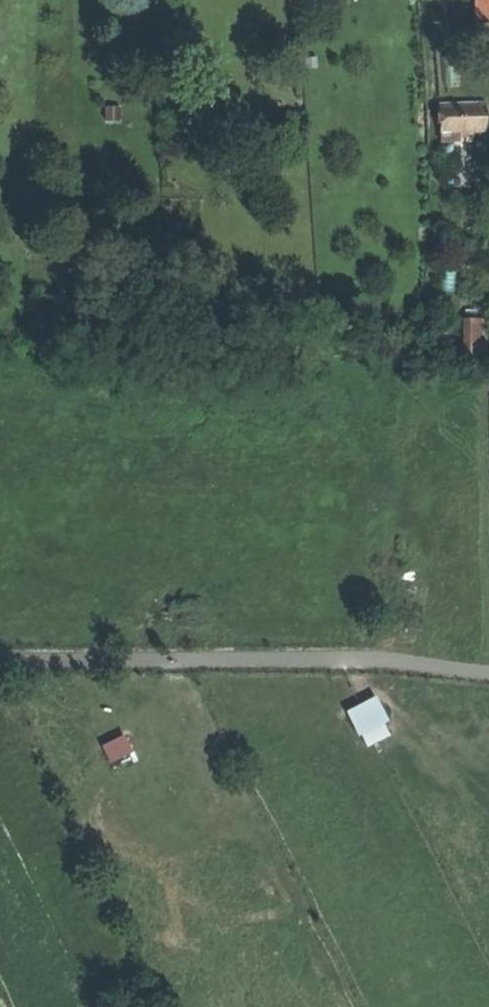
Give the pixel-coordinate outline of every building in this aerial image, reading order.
[(488,22),(488,0),(477,0),(475,20),(488,22)] [(486,102),(440,104),(441,117),(441,132),(487,130),(486,102)] [(471,348),(488,347),(488,316),(470,316),(471,348)] [(365,744),(394,733),(379,695),(350,706),(365,744)] [(110,761),(136,753),(130,733),(104,740),(110,761)]
